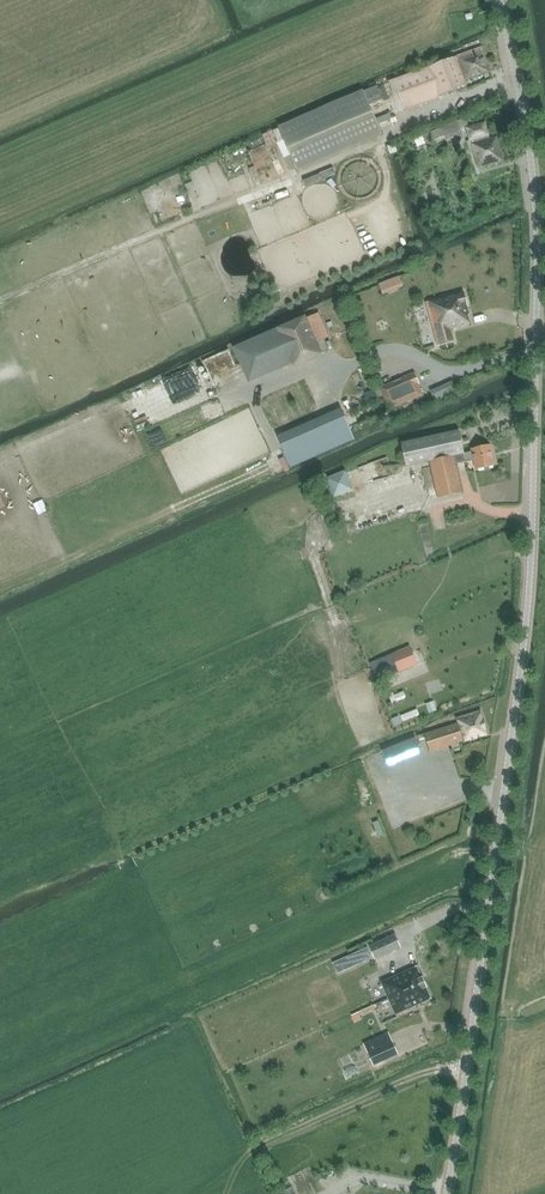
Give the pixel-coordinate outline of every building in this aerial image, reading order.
[(481,48),(457,57),(394,80),(404,107),(439,95),(439,96),(467,87),(465,82),(491,72),(483,51),(483,52),(481,48)] [(364,91),(282,126),(300,169),(383,134),(364,91)] [(422,136),(427,146),(445,138),(446,139),(451,137),(453,139),(460,136),(459,133),(461,132),(460,129),(467,126),(464,118),(422,136)] [(478,168),(505,161),(498,136),(491,138),(486,121),(466,128),(469,140),(467,141),(470,151),(473,150),(478,168)] [(406,137),(411,145),(419,140),(415,132),(406,137)] [(250,149),(255,161),(269,155),(265,144),(250,149)] [(254,165),(247,167),(252,183),(260,180),(254,165)] [(206,195),(194,169),(188,172),(200,198),(206,195)] [(318,174),(320,180),(333,175),(330,169),(318,174)] [(464,292),(426,302),(438,346),(440,346),(454,342),(451,330),(469,325),(467,316),(469,315),(467,306),(468,306),(464,292)] [(305,317),(277,329),(293,364),(294,366),(321,354),(316,343),(328,338),(318,314),(306,319),(305,317)] [(415,373),(380,388),(385,400),(386,400),(389,409),(390,410),(423,395),(418,384),(419,384),(415,373)] [(374,416),(347,426),(349,434),(377,424),(374,416)] [(406,467),(430,462),(438,499),(463,493),(457,464),(473,460),(475,470),(496,465),(492,445),(471,449),(472,452),(464,453),(459,431),(401,444),(406,467)] [(296,445),(300,458),(309,455),(305,442),(296,445)] [(288,463),(298,460),(296,455),(286,458),(288,463)] [(328,476),(334,495),(351,490),(345,471),(328,476)] [(395,484),(392,475),(386,477),(389,487),(395,484)] [(37,515),(47,511),(42,499),(32,503),(37,515)] [(418,665),(411,647),(371,663),(378,680),(418,665)] [(426,741),(428,747),(429,747),(430,752),(464,741),(464,740),(488,732),(481,708),(456,716),(458,723),(425,734),(417,737),(419,743),(426,741)] [(401,720),(418,715),(417,709),(400,714),(401,720)] [(382,751),(388,767),(422,754),(415,738),(382,751)] [(379,820),(372,822),(375,835),(382,833),(379,820)] [(395,934),(369,946),(375,959),(401,947),(395,934)] [(417,967),(381,983),(396,1014),(431,998),(417,967)] [(392,1041),(378,1047),(381,1052),(370,1057),(374,1065),(398,1054),(392,1041)]
